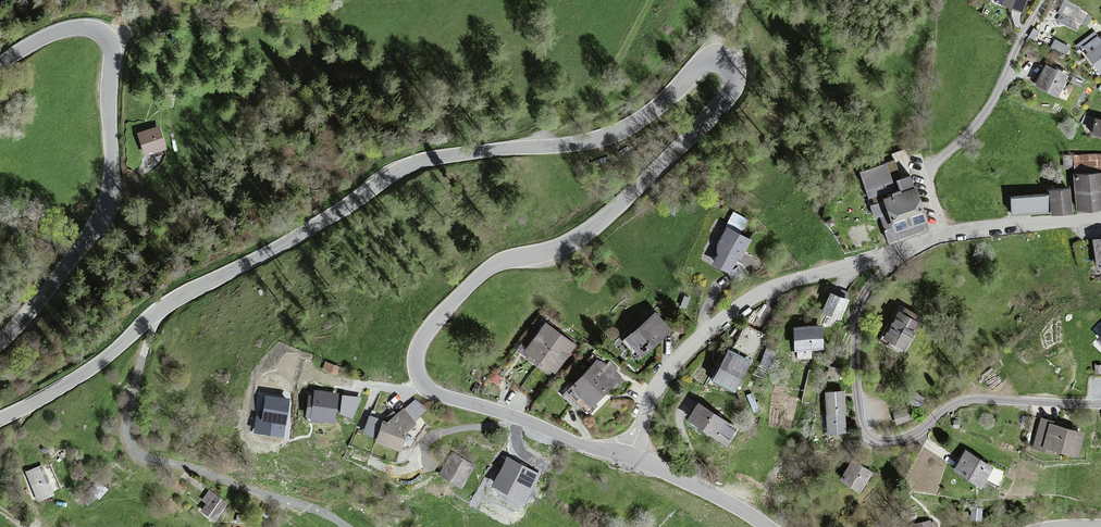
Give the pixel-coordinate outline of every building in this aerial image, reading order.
[(996,1),(1000,2),(999,5),(1020,13),(1025,0),(997,0),(996,1)] [(1077,30),(1084,14),(1060,5),(1056,15),(1059,16),(1056,22),(1077,30)] [(1097,37),(1080,49),(1098,74),(1100,72),(1100,43),(1097,37)] [(1064,76),(1043,67),(1034,87),(1054,96),(1064,76)] [(1095,120),(1091,135),(1100,137),(1100,122),(1095,121),(1095,120)] [(165,153),(157,130),(136,138),(144,161),(165,153)] [(1087,174),(1100,173),(1100,154),(1096,154),(1087,155),(1072,155),(1063,156),(1064,166),(1070,166),(1073,166),(1074,174),(1087,174)] [(894,161),(856,174),(865,200),(869,199),(870,205),(868,206),(872,219),(880,217),(886,231),(882,231),(888,247),(929,235),(907,175),(900,177),(894,161)] [(1072,176),(1075,211),(1100,209),(1100,174),(1072,176)] [(1067,191),(1047,192),(1048,214),(1068,213),(1067,191)] [(1046,212),(1045,198),(1008,201),(1009,215),(1046,212)] [(749,242),(725,230),(713,252),(718,255),(713,265),(729,273),(736,259),(739,260),(749,242)] [(1092,241),(1098,270),(1100,269),(1100,240),(1092,241)] [(848,299),(829,293),(822,313),(841,320),(848,299)] [(915,323),(895,312),(880,337),(900,349),(915,323)] [(669,333),(653,315),(623,340),(639,359),(669,333)] [(745,324),(729,353),(749,363),(764,334),(745,324)] [(573,346),(542,325),(523,352),(529,355),(526,359),(549,375),(551,372),(554,374),(573,346)] [(818,327),(790,328),(792,351),(820,349),(818,327)] [(748,363),(725,351),(709,381),(732,393),(748,363)] [(616,370),(609,363),(603,369),(596,361),(566,390),(574,399),(576,397),(587,408),(610,386),(613,389),(621,381),(613,372),(616,370)] [(801,401),(809,403),(817,371),(809,369),(801,401)] [(258,405),(253,404),(251,421),(283,424),(287,385),(261,382),(258,405)] [(841,392),(823,393),(827,434),(844,432),(841,392)] [(914,392),(909,402),(918,406),(924,398),(914,392)] [(332,397),(307,393),(303,421),(327,425),(332,397)] [(734,431),(694,405),(684,421),(724,447),(734,431)] [(894,413),(897,423),(912,419),(909,408),(894,413)] [(400,410),(382,424),(377,422),(369,441),(394,451),(401,434),(412,425),(400,410)] [(1049,425),(1050,422),(1039,419),(1031,446),(1072,457),(1079,434),(1049,425)] [(988,469),(963,452),(950,471),(975,488),(988,469)] [(473,466),(452,454),(440,475),(461,487),(473,466)] [(537,473),(509,459),(495,488),(522,502),(537,473)] [(868,473),(849,461),(837,480),(856,492),(868,473)] [(52,496),(40,467),(24,473),(36,502),(52,496)] [(802,476),(810,483),(817,475),(809,468),(802,476)] [(225,506),(208,493),(200,503),(205,506),(199,513),(212,523),(225,506)]
